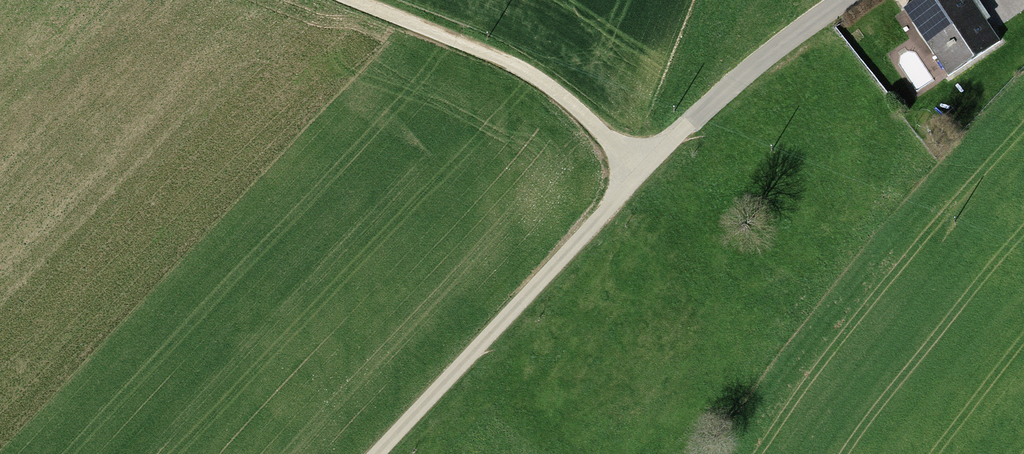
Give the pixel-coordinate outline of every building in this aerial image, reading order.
[(906,10),(949,73),(994,43),(988,34),(966,0),(921,0),(906,10)] [(988,34),(1023,10),(1023,0),(966,0),(988,34)]
